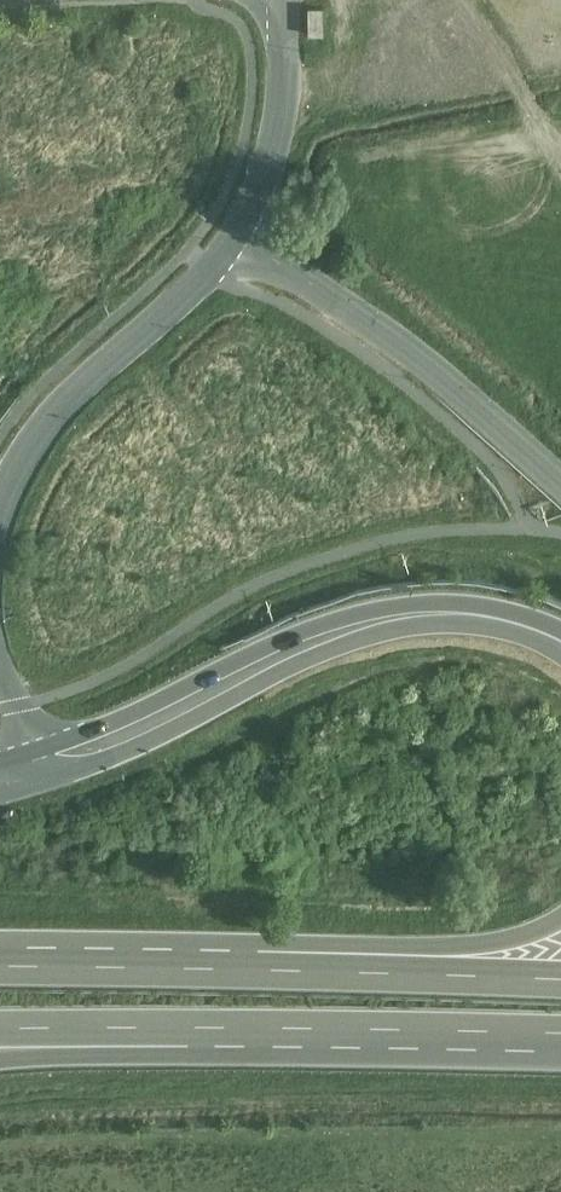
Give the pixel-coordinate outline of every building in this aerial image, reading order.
[(305,7),(306,29),(325,28),(323,6),(305,7)]
